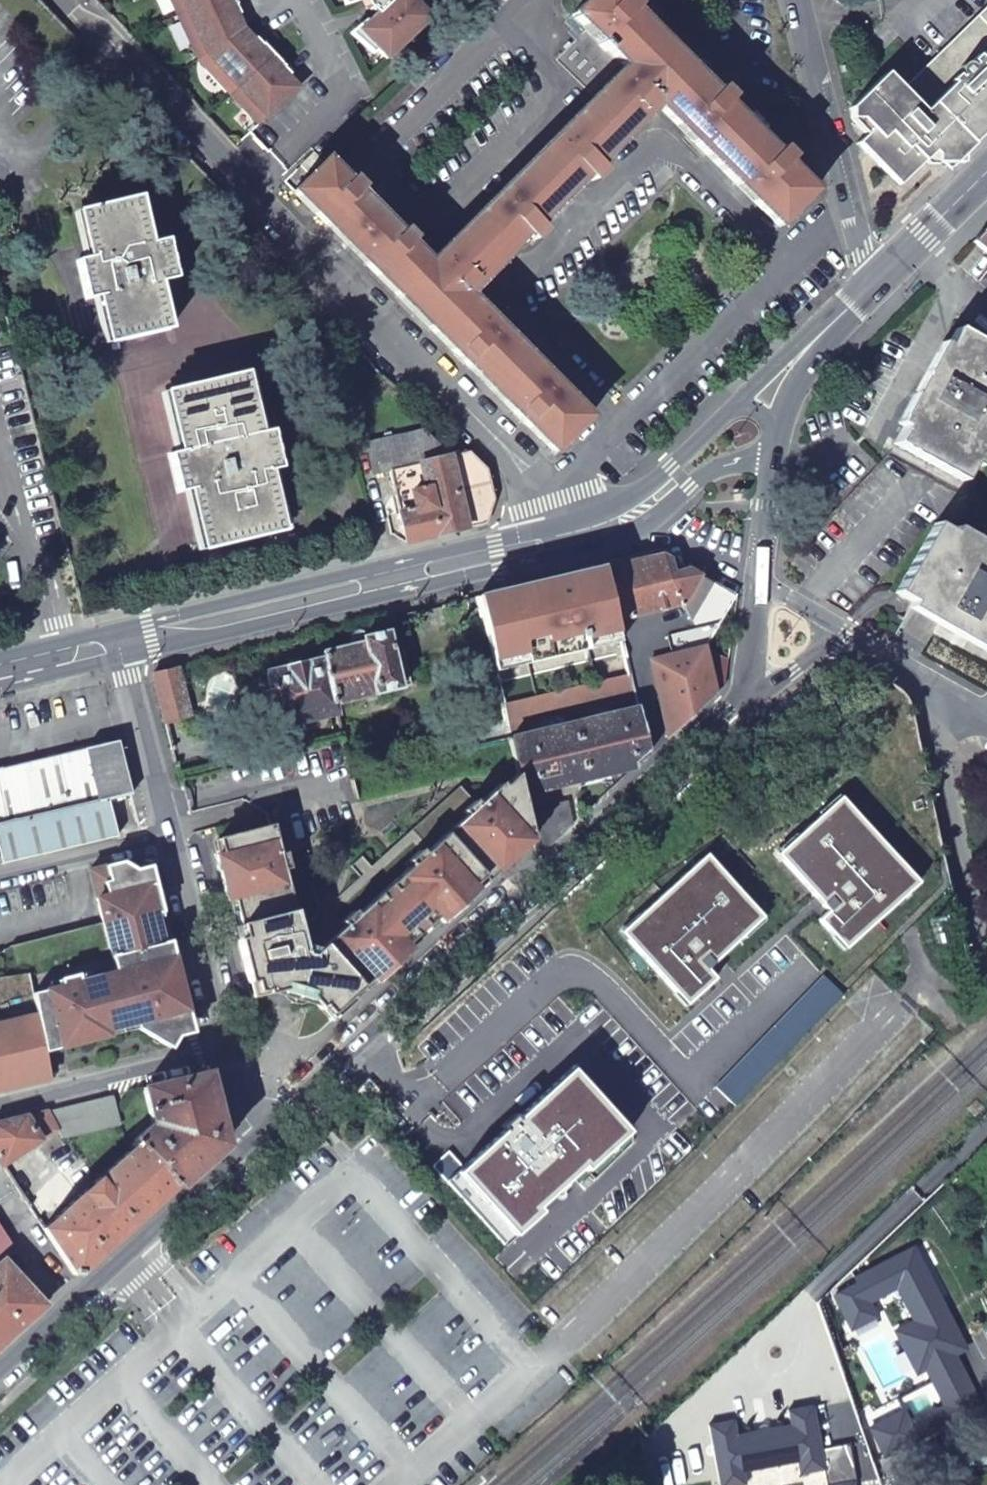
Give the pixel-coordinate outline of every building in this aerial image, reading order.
[(180,15),(213,0),(172,0),(180,15)] [(180,15),(200,58),(244,30),(234,8),(238,5),(236,0),(213,0),(180,15)] [(367,7),(376,14),(359,30),(386,58),(430,16),(447,0),(363,0),(367,7)] [(623,0),(585,0),(571,14),(600,42),(598,44),(605,51),(607,49),(623,66),(620,69),(638,87),(674,50),(632,9),(623,0)] [(632,9),(634,7),(629,2),(631,0),(623,0),(632,9)] [(986,130),(986,6),(900,93),(884,77),(848,113),(869,134),(877,142),(874,145),(887,159),(876,169),(896,189),(931,155),(945,171),(986,130)] [(200,58),(232,94),(274,55),(264,44),(261,48),(244,30),(200,58)] [(715,91),(674,50),(638,87),(656,105),(714,163),(750,127),(726,102),(731,97),(720,86),(715,91)] [(285,66),(274,55),(232,94),(260,124),(298,88),(281,70),(285,66)] [(620,69),(585,104),(621,140),(656,105),(638,87),(620,69)] [(585,104),(526,164),(562,200),(586,175),(592,181),(603,170),(597,164),(621,140),(585,104)] [(750,127),(714,163),(779,227),(815,191),(787,163),(792,157),(781,146),(776,152),(750,127)] [(863,157),(874,145),(877,142),(869,134),(855,148),(863,157)] [(863,157),(876,169),(887,159),(874,145),(863,157)] [(327,160),(293,193),(345,245),(378,212),(359,192),(362,188),(351,177),(347,180),(327,160)] [(526,164),(466,223),(502,259),(526,235),(532,241),(543,230),(537,224),(562,200),(526,164)] [(139,197),(80,211),(112,342),(170,328),(159,281),(174,278),(166,239),(150,243),(139,197)] [(398,231),(378,212),(345,245),(431,330),(464,298),(428,262),(409,243),(413,239),(402,228),(398,231)] [(428,262),(464,298),(467,294),(502,259),(466,223),(428,262)] [(974,240),(986,251),(986,227),(974,240)] [(986,287),(986,269),(979,280),(986,287)] [(464,298),(431,330),(490,389),(526,353),(467,294),(464,298)] [(986,438),(986,344),(957,328),(930,378),(925,374),(916,391),(921,394),(895,443),(964,479),(986,438)] [(526,353),(490,389),(554,452),(590,416),(526,353)] [(242,373),(168,390),(205,550),(279,533),(264,471),(280,468),(271,430),(256,434),(242,373)] [(482,466),(467,451),(449,456),(419,430),(366,443),(373,474),(389,471),(406,542),(486,523),(496,503),(490,477),(482,466)] [(986,543),(983,549),(935,521),(896,593),(945,619),(942,625),(958,634),(961,629),(986,643),(986,543)] [(659,552),(604,565),(609,586),(686,567),(659,552)] [(556,576),(477,596),(510,734),(511,738),(637,706),(609,586),(604,565),(571,573),(572,579),(558,582),(556,576)] [(609,586),(637,706),(648,753),(715,692),(704,648),(703,645),(734,595),(686,567),(609,586)] [(558,582),(572,579),(571,573),(556,576),(558,582)] [(363,640),(323,649),(325,657),(336,701),(401,685),(388,627),(361,633),(363,640)] [(715,692),(720,688),(724,663),(704,648),(715,692)] [(278,725),(338,712),(336,701),(325,657),(266,671),(271,691),(261,693),(265,708),(274,706),(278,725)] [(152,672),(164,721),(189,716),(176,666),(152,672)] [(637,706),(511,738),(519,770),(524,791),(634,765),(648,753),(637,706)] [(2,863),(116,835),(107,798),(131,793),(118,740),(0,768),(0,856),(2,863)] [(506,860),(511,855),(508,838),(533,830),(529,814),(524,791),(519,770),(502,786),(498,782),(477,803),(473,799),(459,784),(371,865),(360,855),(349,865),(358,875),(298,931),(282,868),(288,866),(284,850),(279,852),(277,845),(272,823),(218,837),(221,850),(228,876),(222,878),(227,899),(233,898),(239,923),(245,922),(248,935),(242,936),(236,937),(247,982),(265,992),(279,988),(277,981),(287,978),(299,981),(295,994),(311,999),(319,1007),(341,1010),(352,999),(348,994),(367,976),(360,967),(370,957),(383,971),(408,949),(403,943),(432,916),(438,922),(475,888),(470,884),(462,875),(482,856),(490,865),(495,870),(506,860)] [(534,835),(538,853),(573,821),(567,799),(553,803),(554,808),(529,814),(533,830),(534,835)] [(801,842),(782,859),(828,910),(818,919),(833,935),(838,930),(850,943),(909,889),(901,880),(909,872),(845,802),(826,819),(820,813),(796,836),(801,842)] [(511,855),(534,835),(533,830),(508,838),(511,855)] [(228,876),(221,850),(215,852),(222,878),(228,876)] [(462,875),(470,884),(490,865),(482,856),(462,875)] [(644,922),(626,939),(675,992),(681,987),(692,999),(715,978),(706,968),(743,934),(737,928),(757,910),(722,872),(717,877),(699,858),(637,915),(644,922)] [(119,970),(149,962),(148,955),(139,957),(137,949),(152,945),(145,915),(161,911),(154,880),(121,861),(88,869),(101,921),(10,943),(17,973),(26,971),(27,976),(110,956),(105,935),(106,935),(109,934),(119,970)] [(149,962),(173,956),(165,927),(161,911),(145,915),(152,945),(137,949),(139,957),(148,955),(149,962)] [(239,923),(242,936),(248,935),(245,922),(239,923)] [(115,971),(119,970),(109,934),(106,935),(115,971)] [(177,973),(173,956),(149,962),(153,979),(177,973)] [(372,981),(383,971),(370,957),(360,967),(367,976),(372,981)] [(189,1017),(177,973),(153,979),(149,962),(119,970),(115,971),(78,980),(76,974),(59,978),(60,985),(31,992),(36,1016),(43,1052),(102,1036),(101,1033),(116,1030),(117,1032),(136,1027),(170,1047),(189,1017)] [(823,975),(715,1087),(735,1105),(843,994),(823,975)] [(279,988),(295,994),(299,981),(287,978),(277,981),(279,988)] [(0,1025),(0,1089),(48,1077),(43,1052),(36,1016),(0,1025)] [(448,1150),(432,1165),(495,1235),(505,1226),(513,1234),(539,1211),(536,1207),(580,1166),(584,1170),(631,1127),(573,1064),(514,1118),(511,1114),(499,1125),(502,1129),(462,1166),(448,1150)] [(136,1142),(175,1185),(213,1149),(218,1134),(203,1072),(143,1087),(152,1124),(134,1139),(136,1142)] [(63,1137),(120,1123),(112,1094),(46,1110),(59,1130),(63,1137)] [(59,1130),(46,1110),(0,1122),(0,1161),(2,1165),(59,1130)] [(78,1274),(175,1185),(136,1142),(43,1229),(73,1275),(78,1274)] [(46,1304),(5,1260),(15,1250),(0,1226),(0,1347),(46,1304)] [(513,1234),(505,1226),(495,1235),(503,1244),(513,1234)] [(876,1422),(890,1450),(986,1401),(959,1349),(956,1342),(967,1336),(919,1243),(860,1272),(863,1278),(839,1290),(844,1300),(868,1288),(873,1297),(902,1282),(919,1315),(927,1330),(907,1339),(922,1368),(931,1363),(950,1400),(915,1419),(908,1405),(876,1422)] [(868,1288),(844,1300),(856,1323),(880,1311),(873,1297),(868,1288)] [(907,1339),(927,1330),(919,1315),(900,1325),(907,1339)] [(967,1336),(956,1342),(959,1349),(971,1343),(967,1336)] [(714,1417),(726,1481),(751,1477),(749,1465),(803,1455),(805,1467),(830,1463),(834,1484),(859,1484),(858,1478),(862,1477),(855,1437),(826,1442),(819,1399),(794,1403),(796,1418),(743,1427),(740,1413),(714,1417)]
